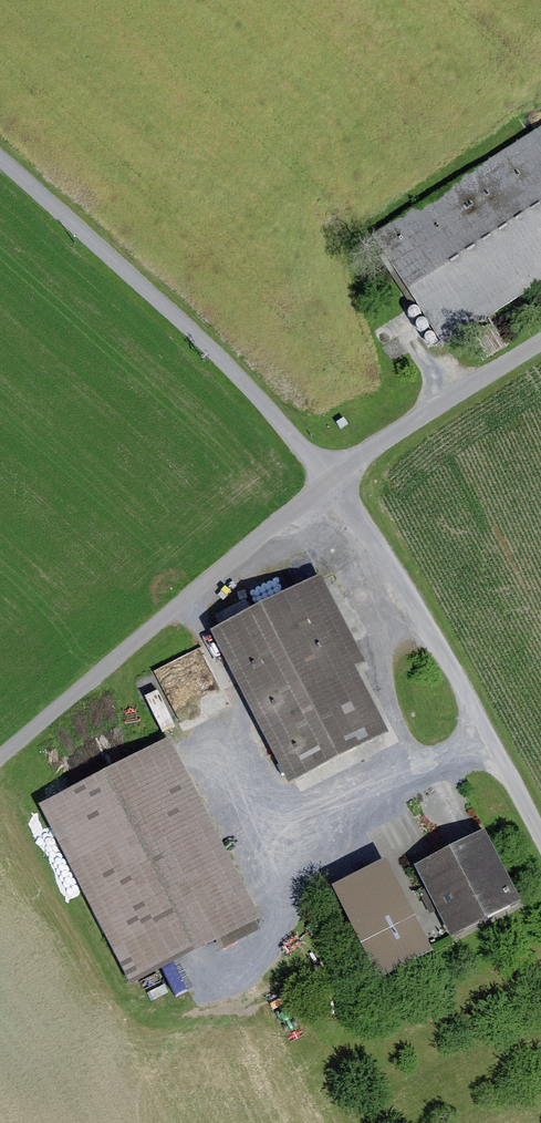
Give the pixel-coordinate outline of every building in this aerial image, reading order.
[(368,232),(439,345),(540,281),(540,123),(368,232)] [(322,584),(217,637),(292,788),(398,736),(322,584)] [(169,743),(39,809),(130,989),(260,923),(169,743)] [(488,834),(417,871),(454,942),(525,905),(488,834)] [(392,865),(336,891),(379,983),(435,958),(392,865)]
